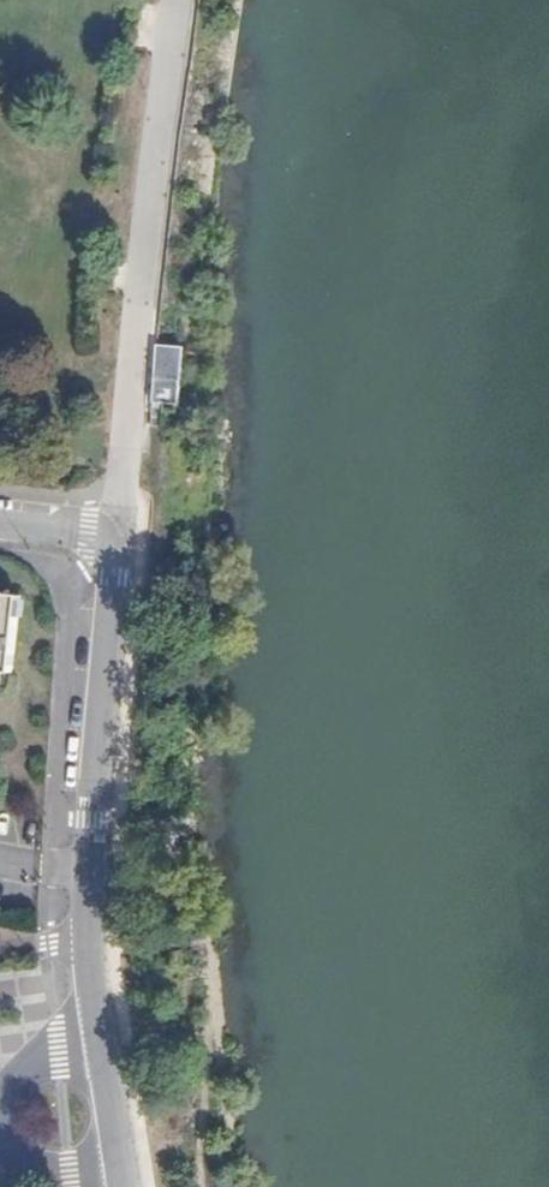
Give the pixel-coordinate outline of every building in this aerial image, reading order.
[(156,345),(151,409),(174,411),(179,347),(156,345)] [(5,669),(13,594),(0,593),(0,669),(5,669)]
